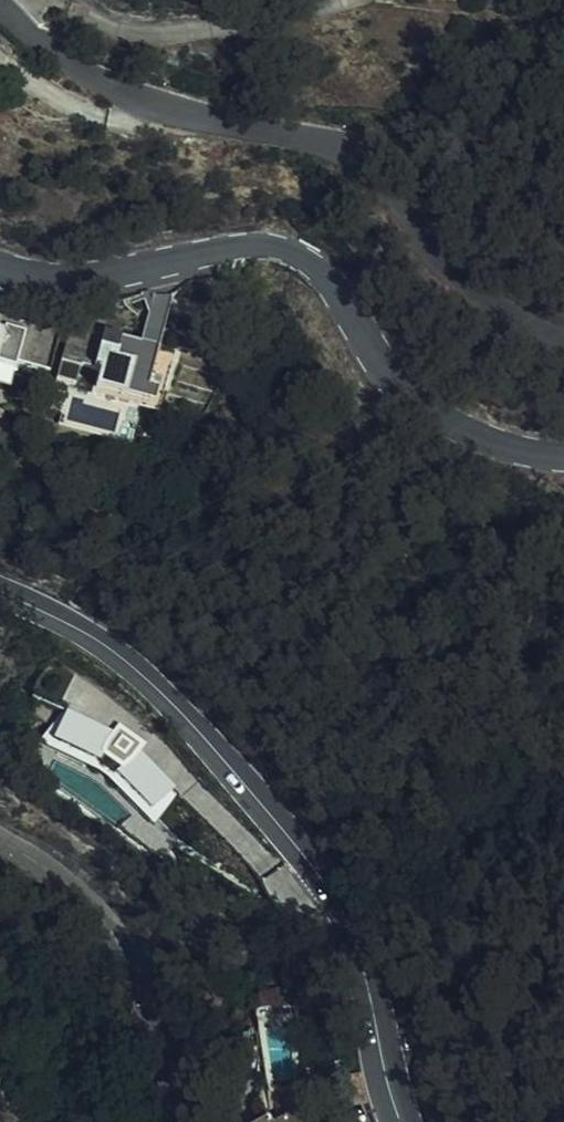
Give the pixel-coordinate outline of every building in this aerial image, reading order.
[(2,317),(9,319),(29,326),(35,328),(38,320),(4,310),(0,309),(0,316),(2,317)] [(151,310),(143,339),(160,344),(168,314),(151,310)] [(27,359),(35,328),(29,326),(9,319),(2,317),(0,316),(0,353),(27,359)] [(79,321),(75,335),(94,336),(129,335),(117,332),(79,321)] [(120,376),(133,334),(129,335),(94,336),(75,335),(74,339),(66,337),(64,335),(43,330),(31,371),(51,376),(57,356),(71,360),(65,380),(115,395),(120,376)] [(120,376),(115,395),(121,396),(126,377),(120,376)] [(60,710),(41,754),(165,809),(185,765),(60,710)] [(230,1121),(282,1121),(270,1103),(248,1119),(244,1113),(230,1121)]
